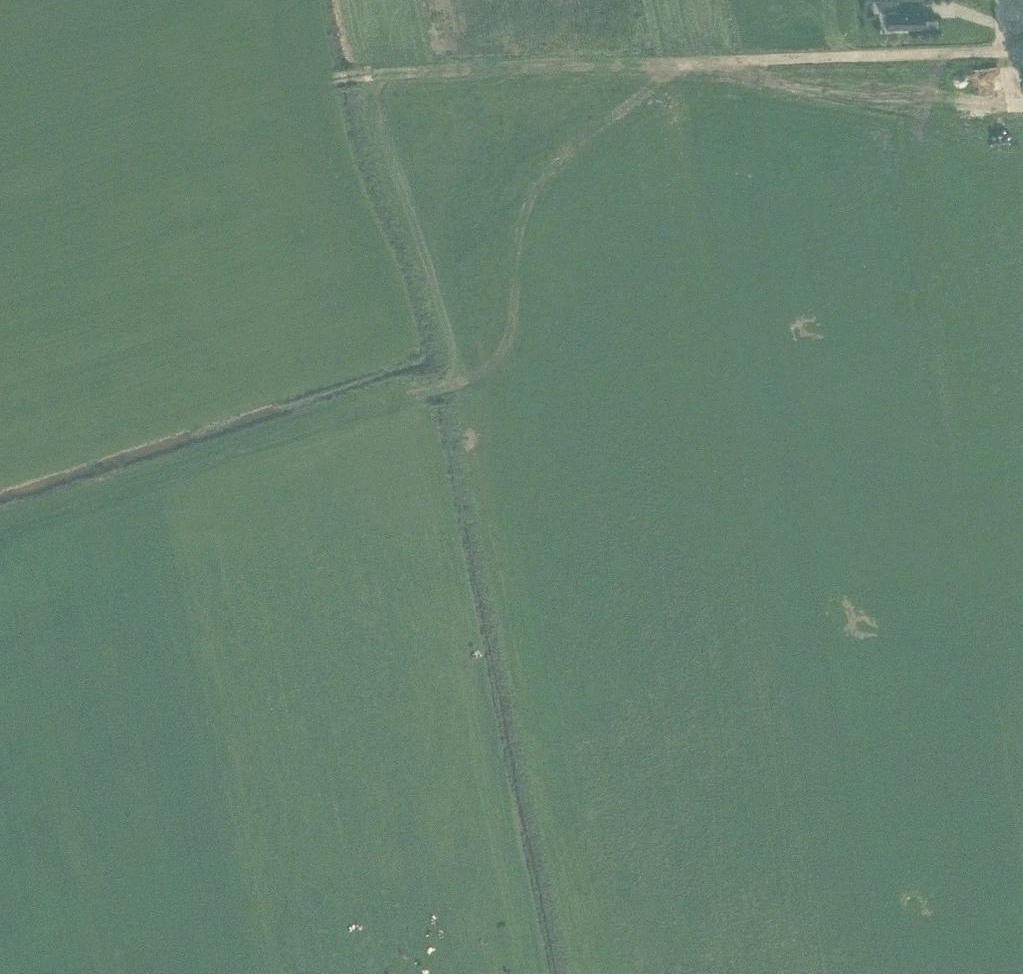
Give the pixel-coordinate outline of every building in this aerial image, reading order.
[(897,10),(896,25),(925,26),(925,10),(897,10)]
